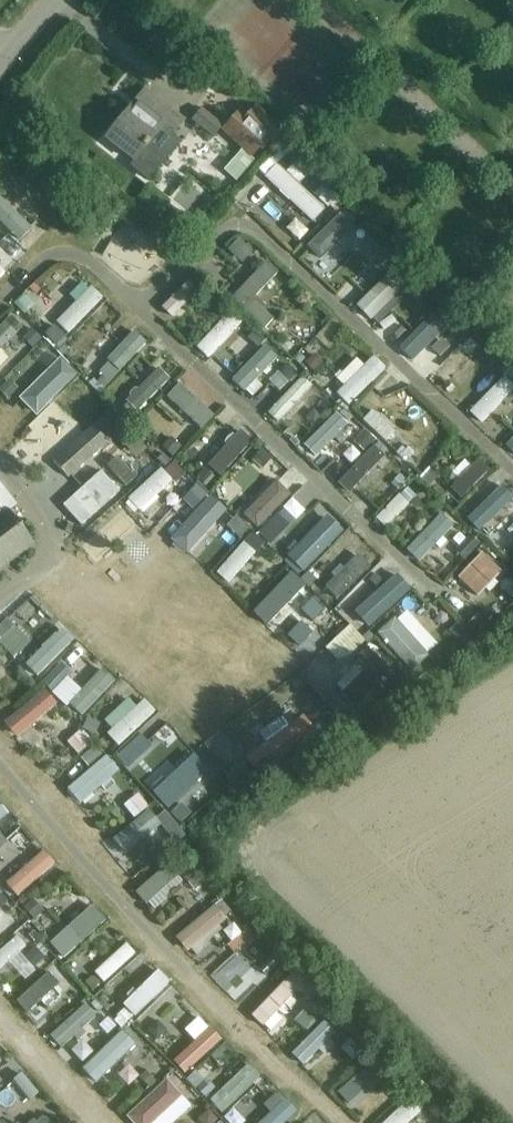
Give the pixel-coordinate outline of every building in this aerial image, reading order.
[(159,127),(170,136),(183,120),(145,90),(106,138),(133,160),(159,127)] [(262,151),(282,129),(256,105),(247,115),(241,109),(235,116),(232,113),(224,121),(227,124),(221,131),(251,159),(260,149),(262,151)] [(239,153),(224,171),(236,181),(251,164),(239,153)] [(278,190),(313,222),(324,209),(289,177),(278,190)] [(23,243),(32,234),(9,212),(14,207),(4,198),(0,202),(0,222),(23,243)] [(328,261),(367,231),(348,207),(310,237),(328,261)] [(252,252),(239,239),(228,250),(241,263),(252,252)] [(381,262),(402,250),(395,239),(374,251),(381,262)] [(330,284),(364,249),(355,240),(321,275),(330,284)] [(231,299),(264,329),(276,316),(255,296),(277,272),(266,262),(231,299)] [(41,272),(28,289),(49,304),(71,276),(64,271),(55,282),(41,272)] [(364,317),(395,286),(386,277),(355,308),(364,317)] [(171,318),(199,290),(189,280),(162,308),(171,318)] [(71,284),(43,313),(52,322),(80,293),(71,284)] [(210,354),(243,320),(233,311),(200,345),(210,354)] [(390,314),(393,333),(411,330),(408,311),(390,314)] [(0,328),(0,348),(16,333),(6,323),(0,328)] [(297,354),(305,346),(289,331),(281,340),(297,354)] [(415,360),(435,340),(426,331),(406,351),(415,360)] [(134,335),(99,372),(110,382),(144,344),(134,335)] [(338,373),(346,361),(321,343),(312,355),(338,373)] [(269,345),(234,380),(243,388),(247,384),(252,388),(261,378),(257,374),(277,353),(269,345)] [(442,385),(469,359),(461,350),(434,377),(442,385)] [(352,400),(385,366),(374,355),(341,390),(352,400)] [(54,357),(20,392),(31,402),(65,368),(54,357)] [(136,411),(169,379),(158,368),(126,401),(136,411)] [(512,384),(512,377),(507,371),(471,409),(481,418),(512,384)] [(277,423),(311,386),(301,377),(267,413),(277,423)] [(214,416),(179,384),(166,398),(202,430),(214,416)] [(371,410),(394,431),(404,421),(381,400),(371,410)] [(492,416),(502,425),(512,414),(512,412),(504,403),(492,416)] [(43,444),(72,415),(63,406),(52,416),(49,413),(40,421),(43,425),(33,434),(43,444)] [(111,410),(53,461),(68,478),(107,443),(108,443),(116,436),(137,459),(128,468),(146,486),(170,462),(163,454),(157,460),(111,410)] [(394,432),(372,411),(363,420),(386,441),(394,432)] [(336,413),(304,445),(316,457),(347,425),(336,413)] [(220,477),(252,441),(240,430),(208,466),(220,477)] [(469,469),(479,454),(470,447),(460,462),(469,469)] [(351,490),(377,463),(368,454),(342,481),(351,490)] [(460,499),(489,470),(478,460),(450,489),(460,499)] [(416,480),(405,469),(391,483),(398,490),(405,483),(409,487),(416,480)] [(79,493),(96,513),(106,505),(88,485),(79,493)] [(512,496),(512,494),(504,485),(467,520),(477,530),(512,496)] [(69,502),(86,522),(95,514),(78,495),(69,502)] [(385,528),(408,504),(399,495),(375,519),(385,528)] [(187,552),(225,510),(211,497),(172,539),(187,552)] [(235,497),(224,512),(235,520),(246,505),(235,497)] [(274,539),(304,508),(294,499),(265,530),(274,539)] [(4,512),(0,507),(0,568),(34,542),(8,508),(4,512)] [(420,560),(456,521),(444,510),(408,549),(420,560)] [(133,516),(120,533),(148,555),(161,538),(133,516)] [(307,568),(332,543),(322,533),(298,559),(307,568)] [(224,585),(259,547),(249,537),(214,575),(224,585)] [(462,594),(494,561),(482,549),(450,583),(462,594)] [(337,599),(369,567),(358,555),(343,569),(340,565),(331,574),(335,578),(325,587),(337,599)] [(271,616),(300,585),(288,575),(259,605),(271,616)] [(362,629),(399,598),(389,587),(353,619),(362,629)] [(312,643),(344,620),(335,606),(302,630),(312,643)] [(18,655),(51,621),(41,611),(8,646),(18,655)] [(377,634),(411,671),(428,655),(394,618),(377,634)] [(389,670),(366,647),(356,657),(369,670),(343,696),(353,706),(389,670)] [(83,693),(98,700),(105,686),(89,680),(83,693)] [(16,739),(56,704),(44,690),(3,724),(16,739)] [(275,747),(330,706),(320,693),(265,734),(275,747)] [(118,746),(155,712),(144,700),(107,734),(118,746)] [(166,723),(165,735),(183,735),(183,723),(166,723)] [(92,742),(81,730),(67,741),(77,754),(92,742)] [(96,756),(110,744),(104,735),(89,747),(96,756)] [(248,772),(270,755),(259,741),(233,761),(227,753),(217,760),(233,783),(236,780),(244,792),(256,783),(248,772)] [(158,792),(194,761),(185,751),(183,752),(177,744),(157,761),(164,770),(150,783),(158,792)] [(80,805),(118,771),(105,756),(67,789),(80,805)] [(148,807),(137,795),(124,806),(134,818),(148,807)] [(123,849),(152,825),(144,816),(115,839),(123,849)] [(11,871),(26,888),(64,853),(48,836),(11,871)] [(32,848),(22,837),(0,857),(0,870),(3,873),(32,848)] [(173,860),(135,893),(145,905),(148,902),(154,909),(169,896),(167,894),(182,882),(177,877),(183,872),(173,860)] [(49,924),(63,915),(45,887),(31,897),(49,924)] [(214,906),(175,938),(187,952),(190,949),(196,956),(209,945),(206,942),(221,930),(218,926),(226,920),(224,917),(230,912),(221,901),(215,906),(214,906)] [(63,958),(105,921),(92,906),(50,944),(63,958)] [(234,953),(254,936),(247,929),(228,945),(234,953)] [(263,932),(215,978),(225,989),(227,988),(234,996),(249,983),(241,974),(273,943),(263,932)] [(103,982),(135,954),(126,944),(94,972),(103,982)] [(272,976),(284,967),(275,955),(263,964),(272,976)] [(59,959),(28,993),(43,1007),(68,980),(62,975),(68,969),(59,959)] [(294,971),(251,1016),(262,1027),(264,1025),(270,1031),(281,1020),(274,1014),(284,1004),(289,1009),(295,1003),(290,998),(305,982),(294,971)] [(137,1014),(168,985),(159,975),(128,1004),(137,1014)] [(297,1006),(309,1020),(326,1006),(314,991),(297,1006)] [(62,1041),(87,1018),(79,1008),(53,1031),(62,1041)] [(170,1044),(198,1018),(189,1008),(176,1021),(171,1016),(167,1021),(165,1019),(155,1028),(170,1044)] [(129,1017),(90,1058),(107,1074),(146,1033),(129,1017)] [(323,1022),(291,1054),(302,1065),(318,1049),(324,1055),(334,1045),(328,1039),(335,1033),(323,1022)] [(196,1083),(232,1049),(221,1038),(185,1071),(196,1083)] [(348,1102),(382,1073),(372,1062),(339,1091),(348,1102)] [(230,1105),(259,1079),(250,1069),(222,1095),(230,1105)] [(30,1080),(46,1091),(53,1081),(38,1070),(30,1080)] [(28,1109),(19,1117),(0,1093),(0,1111),(9,1122),(39,1122),(28,1109)] [(423,1109),(412,1097),(384,1122),(407,1122),(423,1109)] [(146,1122),(183,1122),(178,1117),(183,1113),(172,1100),(146,1122)] [(292,1115),(282,1105),(264,1122),(283,1122),(292,1115)]
